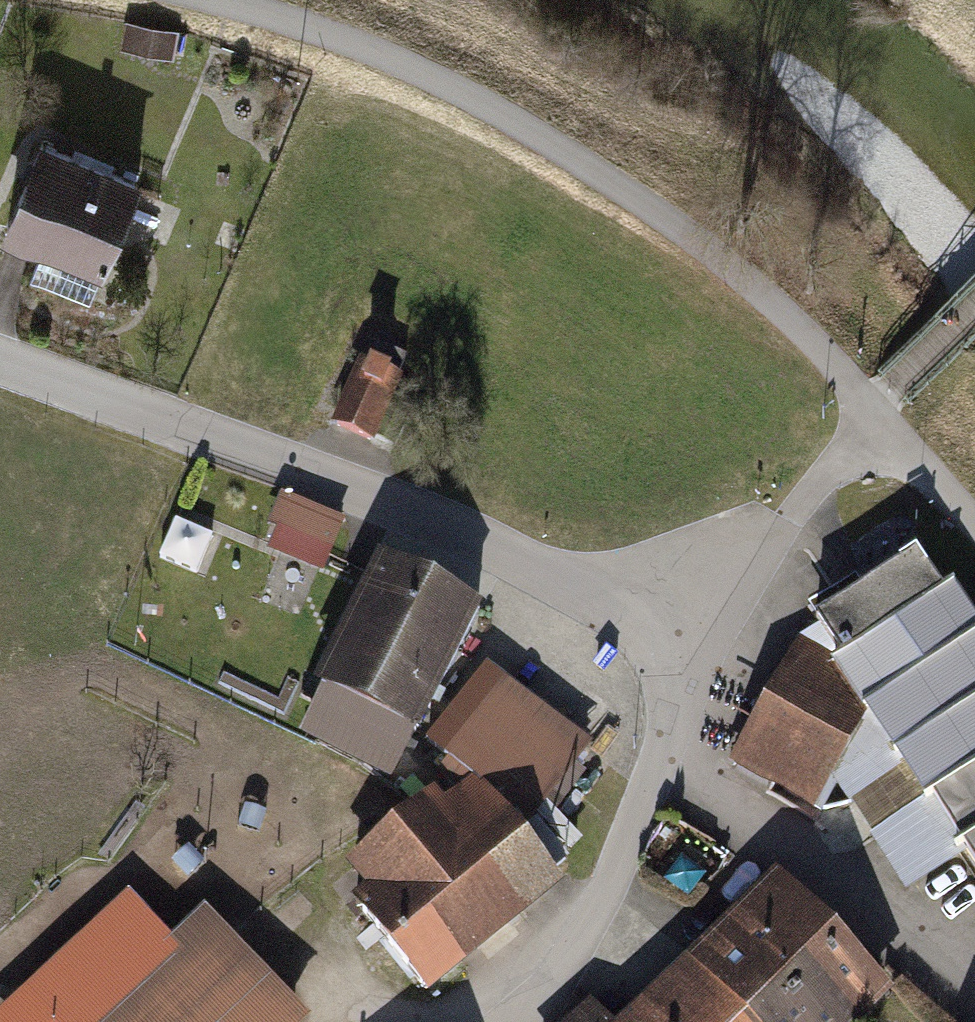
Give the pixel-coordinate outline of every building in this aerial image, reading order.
[(113,57),(160,69),(172,25),(125,13),(113,57)] [(97,270),(135,175),(29,133),(0,206),(0,231),(97,270)] [(396,376),(355,359),(322,438),(362,455),(396,376)] [(275,550),(329,570),(346,523),(292,504),(275,550)] [(202,580),(217,538),(177,524),(162,566),(202,580)] [(912,555),(814,618),(844,664),(871,707),(974,868),(974,653),(912,555)] [(370,561),(346,618),(450,662),(474,605),(370,561)] [(426,718),(450,662),(346,618),(322,673),(426,718)] [(793,639),(725,772),(815,817),(871,707),(844,664),(793,639)] [(421,728),(426,718),(322,673),(297,731),(401,775),(421,728)] [(527,838),(594,747),(508,685),(451,756),(495,797),(527,838)] [(323,879),(424,1002),(563,888),(527,838),(495,797),(451,756),(421,728),(401,775),(423,798),(409,809),(396,792),(336,841),(349,858),(323,879)] [(682,956),(747,1021),(835,932),(771,868),(682,956)] [(293,1019),(210,931),(112,1021),(290,1021),(293,1019)] [(835,932),(747,1021),(748,1021),(862,1021),(894,990),(835,932)] [(747,1021),(682,956),(617,1021),(748,1021),(747,1021)] [(593,1013),(583,1021),(602,1021),(593,1013)]
